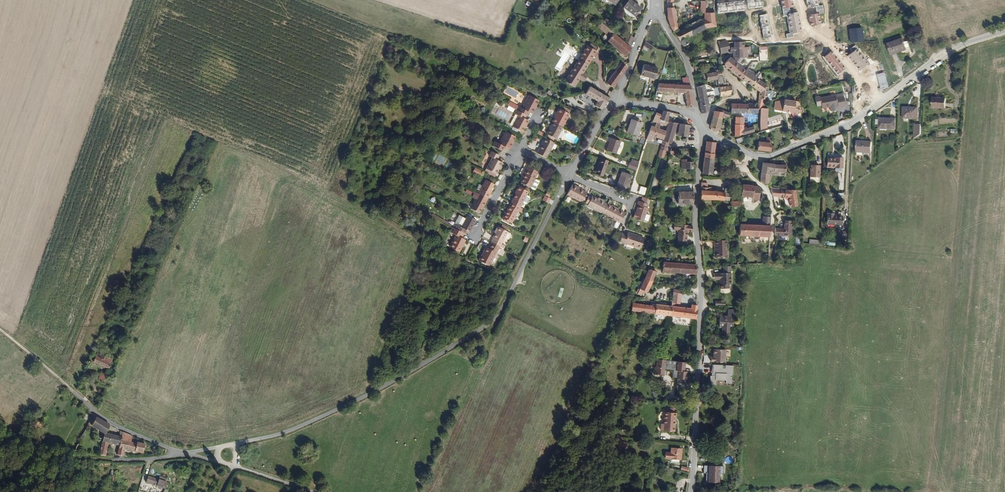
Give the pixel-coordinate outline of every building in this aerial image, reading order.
[(644,7),(634,0),(631,0),(625,8),(627,11),(634,16),(638,16),(644,7)] [(717,17),(717,9),(709,9),(709,0),(704,0),(703,10),(706,11),(706,17),(680,33),(690,49),(692,48),(693,50),(695,48),(694,46),(696,44),(692,38),(708,27),(720,27),(717,17)] [(738,1),(739,9),(748,8),(747,0),(742,0),(738,1)] [(738,1),(729,2),(730,10),(739,9),(738,1)] [(729,2),(720,3),(721,11),(730,10),(729,2)] [(683,26),(679,6),(670,8),(671,18),(680,32),(683,26)] [(821,10),(811,13),(813,23),(824,21),(821,10)] [(801,11),(790,13),(792,22),(803,20),(801,11)] [(769,13),(762,15),(764,26),(771,24),(769,13)] [(627,55),(632,46),(632,45),(611,28),(602,20),(596,31),(599,31),(601,29),(612,38),(610,42),(627,55)] [(803,20),(792,22),(793,32),(804,30),(803,20)] [(771,24),(764,26),(766,37),(773,35),(771,24)] [(865,38),(864,26),(851,27),(852,39),(865,38)] [(631,43),(634,35),(630,31),(626,38),(631,43)] [(910,47),(906,35),(890,41),(894,52),(910,47)] [(724,52),(731,51),(731,48),(733,48),(732,41),(730,40),(722,42),(724,52)] [(754,55),(753,49),(756,49),(755,45),(750,46),(750,41),(740,42),(740,46),(736,47),(737,52),(739,52),(740,56),(754,55)] [(653,47),(646,42),(644,49),(651,52),(653,47)] [(584,70),(598,49),(589,43),(565,79),(574,85),(580,76),(585,79),(589,73),(584,70)] [(850,53),(856,60),(865,53),(859,46),(850,53)] [(833,48),(826,54),(833,63),(841,57),(833,48)] [(856,60),(862,67),(871,60),(865,53),(856,60)] [(738,69),(744,62),(737,56),(735,55),(729,62),(730,63),(738,69)] [(617,85),(630,61),(623,57),(609,80),(617,85)] [(833,63),(840,72),(848,66),(841,57),(833,63)] [(746,76),(752,69),(750,68),(750,67),(744,62),(738,69),(746,76)] [(657,82),(661,70),(647,64),(643,74),(653,78),(652,80),(657,82)] [(761,76),(763,73),(752,64),(750,67),(750,68),(752,69),(746,76),(755,83),(761,76)] [(722,79),(722,72),(709,73),(710,78),(713,77),(713,80),(720,80),(722,79)] [(697,106),(693,76),(687,76),(687,82),(686,82),(685,91),(689,91),(691,107),(697,106)] [(772,99),(773,86),(761,76),(755,83),(763,90),(763,98),(760,100),(761,103),(762,107),(763,107),(769,100),(771,98),(772,99)] [(685,91),(686,82),(680,81),(663,80),(660,89),(685,91)] [(734,93),(736,85),(735,85),(733,86),(733,82),(730,82),(722,83),(723,87),(723,93),(731,93),(733,92),(733,93),(734,93)] [(714,94),(714,90),(710,90),(709,83),(701,84),(702,95),(712,94),(714,94)] [(611,95),(592,85),(588,93),(600,99),(597,104),(604,107),(611,95)] [(713,99),(712,94),(702,95),(703,108),(711,109),(712,103),(711,100),(713,99)] [(534,114),(541,100),(530,95),(523,108),(520,107),(518,109),(527,114),(530,116),(531,113),(534,114)] [(847,108),(844,97),(837,98),(836,96),(820,100),(820,98),(815,100),(818,109),(822,108),(822,111),(830,109),(831,114),(839,112),(839,110),(847,108)] [(950,108),(950,97),(936,97),(936,107),(950,108)] [(806,115),(807,106),(805,106),(805,104),(799,104),(799,100),(794,99),(787,102),(787,103),(782,103),(782,106),(780,106),(779,111),(782,111),(781,114),(806,115)] [(762,107),(761,103),(733,102),(733,106),(736,111),(761,111),(762,107)] [(564,127),(572,113),(560,107),(553,121),(554,122),(564,127)] [(922,118),(923,108),(907,107),(907,118),(922,118)] [(594,114),(580,108),(579,111),(591,116),(593,117),(594,114)] [(662,121),(666,109),(661,108),(657,119),(659,120),(662,121)] [(734,113),(728,111),(723,108),(722,110),(718,109),(717,114),(726,117),(726,116),(733,117),(734,113)] [(530,120),(526,117),(527,114),(518,109),(517,109),(515,112),(519,114),(514,126),(523,131),(527,123),(528,124),(530,120)] [(676,120),(675,116),(671,115),(672,110),(666,109),(662,121),(658,134),(668,137),(671,128),(663,126),(665,121),(672,123),(673,119),(676,120)] [(724,131),(726,117),(717,114),(715,125),(719,128),(724,131)] [(748,126),(748,115),(739,115),(739,134),(758,131),(758,126),(748,126)] [(642,134),(646,121),(636,117),(631,130),(642,134)] [(900,128),(900,118),(884,118),(884,128),(900,128)] [(679,123),(680,121),(676,120),(673,119),(672,123),(671,128),(668,137),(665,148),(670,149),(672,141),(675,141),(676,135),(679,123)] [(658,134),(662,121),(659,120),(658,125),(656,124),(651,137),(656,139),(658,134)] [(690,136),(693,124),(680,121),(679,123),(683,124),(680,133),(690,136)] [(558,139),(564,127),(554,122),(548,134),(558,139)] [(511,148),(515,142),(514,141),(516,135),(507,130),(501,143),(496,141),(494,145),(504,150),(505,146),(511,148)] [(619,152),(624,139),(613,135),(608,149),(619,152)] [(771,149),(772,135),(766,135),(766,139),(760,139),(760,148),(771,149)] [(721,149),(722,144),(717,144),(718,139),(709,137),(708,149),(716,150),(716,148),(721,149)] [(548,158),(556,142),(547,138),(540,154),(548,158)] [(876,153),(876,142),(860,141),(860,152),(876,153)] [(498,174),(504,162),(499,160),(501,155),(493,150),(490,156),(494,157),(488,169),(498,174)] [(697,166),(696,158),(690,158),(689,155),(685,155),(686,166),(697,166)] [(846,166),(847,156),(832,155),(831,166),(846,166)] [(606,175),(612,159),(605,157),(599,172),(606,175)] [(714,173),(715,160),(707,158),(705,170),(714,173)] [(788,171),(789,159),(783,159),(782,161),(770,160),(763,159),(762,171),(770,173),(779,174),(780,170),(788,171)] [(641,169),(643,163),(634,160),(631,166),(641,169)] [(532,188),(539,171),(529,166),(525,174),(526,175),(522,183),(532,188)] [(823,185),(824,169),(814,168),(814,185),(823,185)] [(630,191),(636,173),(626,170),(621,187),(630,191)] [(769,180),(770,173),(762,171),(761,179),(769,180)] [(732,191),(714,187),(715,184),(711,183),(712,176),(705,175),(703,195),(731,200),(732,191)] [(490,197),(495,187),(494,187),(495,184),(486,180),(484,184),(481,183),(479,187),(480,189),(482,190),(481,192),(490,197)] [(586,203),(591,193),(582,189),(582,187),(576,185),(571,196),(586,203)] [(760,200),(760,188),(754,186),(743,185),(742,198),(750,198),(750,201),(753,201),(753,200),(760,200)] [(799,203),(799,188),(771,185),(773,194),(789,195),(791,203),(792,204),(798,204),(799,203)] [(532,198),(531,196),(529,195),(530,192),(519,186),(516,192),(518,193),(513,202),(522,207),(524,203),(527,204),(529,204),(532,198)] [(692,201),(693,189),(678,190),(679,201),(692,201)] [(486,206),(490,197),(481,192),(478,190),(475,195),(478,197),(473,209),(481,212),(484,205),(486,206)] [(611,204),(608,203),(599,198),(596,196),(596,198),(593,196),(589,203),(593,204),(592,206),(606,214),(611,204)] [(651,215),(654,207),(652,206),(653,203),(650,202),(645,200),(643,199),(641,204),(644,205),(642,212),(639,211),(637,216),(652,221),(653,220),(654,217),(653,215),(651,215)] [(513,223),(522,207),(513,202),(511,206),(510,205),(504,218),(513,223)] [(621,229),(629,213),(611,204),(606,214),(620,221),(618,227),(621,229)] [(845,223),(846,214),(837,213),(837,212),(831,211),(830,222),(845,223)] [(472,232),(478,220),(468,215),(467,218),(461,215),(456,224),(469,230),(472,232)] [(792,234),(793,218),(785,218),(785,227),(777,227),(776,234),(792,234)] [(772,233),(772,219),(764,219),(741,220),(741,233),(772,233)] [(692,230),(691,223),(674,220),(673,227),(678,228),(677,238),(685,239),(686,229),(692,230)] [(468,235),(469,230),(456,224),(455,227),(466,233),(468,235)] [(461,253),(467,240),(464,238),(466,233),(455,227),(452,232),(457,235),(451,247),(461,253)] [(505,247),(512,232),(510,231),(504,228),(501,227),(498,233),(499,234),(496,242),(504,246),(505,247)] [(648,246),(650,234),(641,233),(641,235),(633,234),(628,234),(627,243),(648,246)] [(729,257),(728,240),(715,241),(716,249),(717,249),(718,257),(729,257)] [(492,268),(504,246),(496,242),(495,242),(491,250),(488,248),(486,253),(487,254),(485,257),(484,257),(481,263),(492,268)] [(697,274),(697,264),(664,260),(663,269),(697,274)] [(732,273),(733,265),(729,266),(732,281),(720,285),(719,288),(730,289),(730,285),(733,285),(734,273),(732,273)] [(732,281),(729,266),(724,267),(724,273),(716,273),(715,276),(721,276),(721,279),(721,283),(720,284),(720,285),(732,281)] [(656,280),(660,270),(653,267),(648,278),(656,280)] [(652,290),(656,280),(648,278),(643,291),(647,293),(649,289),(652,290)] [(682,301),(682,293),(674,293),(673,300),(676,301),(682,301)] [(699,320),(700,304),(694,303),(693,308),(676,305),(676,301),(673,300),(672,304),(670,316),(699,320)] [(670,316),(672,304),(668,303),(668,301),(663,301),(662,303),(656,302),(656,304),(639,301),(635,310),(670,316)] [(735,328),(735,318),(737,318),(738,310),(729,310),(729,317),(721,316),(721,328),(725,328),(725,334),(731,335),(731,328),(735,328)] [(728,349),(716,349),(715,357),(713,357),(713,361),(727,362),(728,349)] [(106,383),(117,360),(101,352),(96,363),(109,369),(107,375),(104,374),(101,380),(106,383)] [(654,360),(653,375),(663,375),(663,369),(672,370),(671,378),(685,379),(686,371),(683,371),(684,361),(654,360)] [(712,375),(712,384),(717,385),(718,380),(727,380),(727,382),(732,383),(733,376),(731,376),(731,374),(735,374),(736,365),(728,365),(728,368),(725,368),(725,365),(714,364),(714,373),(716,373),(716,376),(712,375)] [(675,432),(677,412),(666,411),(664,423),(662,424),(661,430),(675,432)] [(108,435),(112,428),(96,417),(87,433),(102,442),(102,443),(107,444),(118,447),(120,447),(124,435),(122,433),(120,438),(108,435)] [(45,426),(41,423),(37,428),(41,432),(45,426)] [(617,447),(622,440),(623,436),(617,434),(617,435),(612,443),(611,445),(617,447)] [(136,445),(130,443),(132,438),(124,435),(120,447),(118,447),(116,457),(123,457),(125,450),(142,455),(145,445),(137,443),(136,445)] [(624,450),(627,442),(622,440),(617,447),(624,450)] [(680,461),(684,451),(673,448),(672,452),(668,451),(665,457),(680,461)] [(726,473),(727,465),(706,465),(706,473),(709,473),(709,481),(717,482),(717,480),(721,480),(722,473),(726,473)] [(171,480),(169,480),(170,477),(161,475),(160,478),(149,475),(147,482),(169,487),(171,480)]
